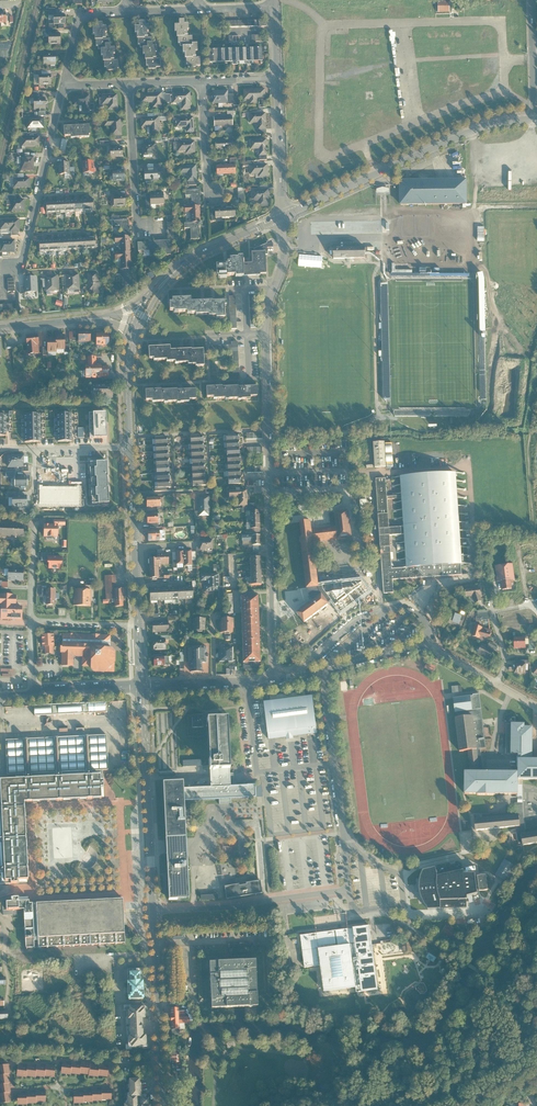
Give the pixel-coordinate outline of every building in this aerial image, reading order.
[(438,12),(449,12),(449,1),(448,1),(448,0),(438,0),(438,12)] [(65,24),(65,14),(55,14),(53,14),(53,15),(53,23),(53,24),(58,24),(64,24),(65,24)] [(177,23),(173,23),(173,30),(175,30),(175,36),(177,36),(177,42),(179,42),(179,45),(181,45),(181,51),(183,51),(183,57),(185,57),(185,63),(186,64),(186,67),(194,67),(194,65),(199,65),(198,57),(194,57),(194,56),(193,50),(195,50),(195,42),(191,42),(191,35),(186,35),(186,34),(185,34),(185,28),(187,28),(186,22),(182,22),(182,18),(177,18),(177,23)] [(137,25),(132,25),(133,31),(135,31),(135,37),(136,37),(136,43),(138,43),(138,47),(141,47),(141,53),(143,53),(143,58),(144,58),(145,65),(146,65),(146,68),(154,68),(154,67),(158,67),(158,58),(154,58),(154,57),(153,57),(153,51),(154,51),(154,45),(150,45),(150,37),(146,37),(146,35),(145,35),(145,30),(147,30),(147,23),(143,23),(143,20),(137,20),(137,25)] [(104,66),(104,70),(112,70),(112,68),(116,68),(116,60),(112,60),(112,59),(111,59),(111,52),(112,52),(112,46),(108,46),(108,38),(103,38),(103,37),(103,31),(104,31),(104,25),(100,25),(100,21),(95,21),(95,26),(90,26),(90,33),(92,33),(92,39),(94,39),(94,45),(96,45),(96,48),(98,48),(99,54),(100,54),(100,60),(102,60),(102,66),(104,66)] [(60,44),(60,33),(48,33),(48,44),(60,44)] [(430,36),(430,46),(453,44),(452,35),(430,36)] [(262,62),(262,49),(253,50),(254,62),(262,62)] [(217,63),(217,50),(208,51),(209,63),(217,63)] [(55,64),(55,54),(48,54),(43,54),(43,55),(43,65),(55,64)] [(51,85),(51,74),(38,75),(39,85),(51,85)] [(436,78),(440,89),(457,84),(456,81),(450,83),(448,78),(443,79),(442,76),(436,78)] [(265,99),(265,88),(243,89),(243,100),(248,100),(249,105),(257,104),(257,99),(265,99)] [(227,90),(211,90),(212,104),(227,103),(227,95),(227,90)] [(161,93),(161,92),(140,93),(140,103),(151,103),(152,108),(162,108),(162,102),(161,93)] [(190,109),(189,92),(172,92),(172,103),(181,102),(181,109),(190,109)] [(118,109),(118,94),(102,94),(102,98),(102,104),(103,104),(108,104),(108,109),(118,109)] [(233,94),(227,95),(227,103),(227,104),(233,104),(233,105),(238,105),(238,98),(233,98),(233,94)] [(90,104),(89,95),(72,95),(73,106),(82,105),(82,111),(90,111),(90,110),(90,104)] [(45,111),(45,97),(37,97),(33,98),(33,109),(39,109),(39,111),(45,111)] [(266,122),(265,112),(248,113),(249,123),(257,123),(257,130),(259,130),(265,130),(265,122),(266,122)] [(159,134),(158,116),(140,117),(140,127),(149,127),(149,134),(159,134)] [(232,125),(232,116),(213,117),(214,126),(232,125)] [(44,128),(44,117),(26,117),(26,128),(44,128)] [(193,127),(193,117),(179,117),(175,117),(175,119),(175,128),(193,127)] [(122,135),(121,118),(103,119),(104,126),(111,126),(112,136),(114,136),(121,135),(122,135)] [(89,124),(63,126),(64,135),(70,135),(71,137),(89,136),(88,134),(89,134),(89,124)] [(39,146),(39,136),(27,137),(21,137),(21,147),(39,146)] [(267,148),(266,138),(249,139),(250,149),(258,149),(259,156),(266,156),(266,148),(267,148)] [(65,152),(67,140),(61,139),(59,151),(65,152)] [(233,149),(233,140),(228,140),(215,140),(215,150),(233,149)] [(195,153),(194,141),(181,142),(176,142),(176,143),(177,152),(185,151),(185,154),(195,153)] [(157,155),(156,142),(141,143),(142,156),(157,155)] [(110,145),(110,157),(123,156),(122,146),(118,147),(118,145),(110,145)] [(34,170),(33,156),(25,156),(20,157),(20,158),(20,171),(34,170)] [(94,173),(93,161),(82,161),(82,173),(94,173)] [(69,174),(69,162),(58,163),(58,175),(69,174)] [(235,164),(229,164),(216,165),(216,175),(235,174),(235,164)] [(268,177),(267,164),(254,164),(249,165),(249,166),(250,175),(258,175),(258,177),(268,177)] [(196,181),(195,165),(186,165),(186,166),(179,167),(179,173),(186,173),(187,182),(188,182),(196,181)] [(156,179),(156,168),(143,169),(143,179),(156,179)] [(124,181),(124,170),(112,170),(112,182),(124,181)] [(30,188),(30,177),(18,178),(13,178),(13,179),(13,188),(30,188)] [(468,204),(467,178),(465,178),(398,179),(399,206),(468,204)] [(269,207),(268,189),(267,189),(258,189),(250,189),(251,202),(257,201),(258,208),(269,207)] [(199,206),(199,190),(184,190),(185,195),(190,195),(191,206),(199,206)] [(163,204),(163,193),(149,194),(150,205),(163,204)] [(126,206),(125,195),(114,196),(114,207),(126,206)] [(24,211),(24,199),(15,199),(11,200),(8,200),(6,201),(6,206),(11,205),(11,211),(24,211)] [(84,211),(83,199),(73,200),(74,212),(84,211)] [(93,211),(93,199),(83,199),(84,211),(93,211)] [(65,212),(64,200),(54,201),(55,213),(65,212)] [(74,212),(73,200),(64,200),(65,212),(74,212)] [(55,213),(54,201),(46,202),(46,213),(55,213)] [(190,223),(198,223),(200,223),(199,206),(191,206),(184,207),(184,213),(189,213),(190,223)] [(224,218),(223,208),(214,208),(214,210),(214,218),(215,218),(224,218)] [(234,217),(233,208),(223,208),(224,218),(234,217)] [(19,219),(0,220),(0,230),(9,229),(9,232),(11,232),(18,231),(20,231),(19,219)] [(129,236),(129,220),(114,221),(114,226),(120,226),(121,236),(129,236)] [(199,239),(198,223),(190,223),(183,223),(184,228),(190,228),(190,239),(199,239)] [(129,236),(121,236),(115,237),(115,243),(120,243),(120,253),(130,252),(129,236)] [(95,237),(85,238),(86,250),(96,249),(95,237)] [(77,250),(76,238),(66,239),(67,250),(77,250)] [(86,250),(85,238),(76,238),(77,250),(86,250)] [(14,239),(1,240),(0,240),(0,253),(15,253),(14,239)] [(58,251),(57,239),(48,240),(49,252),(58,251)] [(67,250),(66,239),(57,239),(58,251),(67,250)] [(49,252),(48,240),(39,240),(39,252),(49,252)] [(170,254),(169,240),(153,241),(154,250),(164,249),(164,255),(170,254)] [(154,250),(153,241),(137,242),(137,252),(148,251),(149,256),(154,256),(154,250)] [(254,249),(254,252),(267,252),(267,248),(272,248),(272,244),(271,242),(269,241),(266,243),(266,244),(254,249)] [(364,249),(331,249),(332,260),(364,260),(364,254),(364,252),(364,249)] [(131,269),(130,252),(120,253),(115,253),(116,259),(121,259),(121,269),(130,269),(131,269)] [(251,264),(245,264),(245,277),(252,276),(259,276),(259,274),(265,274),(265,254),(267,254),(267,252),(254,252),(250,253),(251,264)] [(234,277),(245,277),(245,264),(241,264),(241,257),(236,257),(236,258),(228,259),(229,262),(225,263),(225,264),(214,265),(214,276),(215,276),(216,278),(225,278),(225,276),(233,276),(234,277)] [(131,285),(130,269),(121,269),(115,270),(116,275),(122,275),(122,286),(131,285)] [(97,273),(87,274),(88,292),(93,291),(93,295),(101,294),(100,283),(98,283),(97,273)] [(80,290),(79,274),(66,275),(66,291),(80,290)] [(59,291),(58,276),(45,276),(46,292),(59,291)] [(37,292),(36,277),(24,278),(25,293),(37,292)] [(181,300),(171,300),(171,304),(168,304),(168,312),(173,311),(173,313),(186,313),(186,315),(195,314),(195,316),(208,316),(208,318),(215,318),(215,319),(224,319),(223,307),(226,307),(226,303),(223,303),(223,302),(213,303),(211,303),(211,302),(203,303),(190,303),(190,299),(181,300)] [(90,342),(90,330),(78,330),(78,343),(90,342)] [(109,346),(109,334),(96,334),(97,346),(109,346)] [(64,350),(64,336),(56,336),(56,338),(56,350),(64,350)] [(39,354),(37,337),(25,338),(26,342),(27,355),(39,354)] [(56,350),(56,338),(48,338),(48,353),(56,353),(56,350)] [(231,342),(231,345),(208,346),(208,353),(231,351),(233,378),(239,378),(237,342),(231,342)] [(161,347),(148,348),(148,359),(153,359),(153,360),(166,360),(166,362),(175,362),(175,364),(188,363),(188,365),(195,365),(195,367),(204,366),(203,350),(193,350),(191,350),(182,350),(169,351),(169,347),(161,347)] [(86,365),(86,379),(109,378),(108,366),(101,366),(101,364),(96,364),(96,357),(88,357),(88,365),(86,365)] [(113,399),(113,384),(91,384),(91,399),(113,399)] [(220,387),(205,388),(206,398),(213,398),(213,400),(224,399),(224,400),(237,399),(237,401),(241,401),(241,400),(250,400),(250,398),(257,397),(256,388),(243,388),(237,388),(237,387),(221,388),(221,387),(220,387)] [(159,391),(144,391),(145,401),(152,401),(152,403),(164,403),(164,404),(167,404),(167,403),(177,403),(177,404),(180,404),(180,403),(189,403),(189,401),(196,400),(195,391),(181,391),(177,391),(160,391),(159,391)] [(89,413),(90,439),(107,438),(107,425),(106,413),(89,413)] [(385,443),(385,440),(374,441),(375,464),(375,468),(386,467),(385,443)] [(191,442),(191,449),(205,448),(204,441),(191,442)] [(168,443),(156,443),(156,451),(168,450),(168,443)] [(7,455),(8,467),(22,466),(24,466),(24,463),(23,456),(23,454),(7,455)] [(90,459),(91,473),(109,473),(108,458),(90,459)] [(229,468),(229,476),(242,475),(241,468),(229,468)] [(193,470),(193,478),(206,477),(206,469),(193,470)] [(404,533),(407,567),(407,578),(423,577),(433,576),(438,576),(463,574),(462,565),(460,527),(457,471),(401,474),(402,495),(402,498),(404,527),(404,533)] [(109,487),(109,473),(91,473),(91,488),(109,487)] [(14,477),(15,486),(27,486),(27,475),(15,476),(14,476),(14,477)] [(390,528),(387,499),(402,498),(402,495),(387,496),(386,478),(377,478),(384,593),(394,592),(394,579),(407,578),(407,567),(392,569),(390,534),(404,533),(404,527),(390,528)] [(170,479),(157,479),(158,487),(170,486),(170,479)] [(80,486),(39,486),(40,505),(80,504),(80,486)] [(110,502),(109,487),(91,488),(92,503),(110,502)] [(248,489),(230,489),(229,497),(239,497),(239,505),(248,505),(248,489)] [(16,496),(12,496),(12,498),(12,507),(27,507),(27,496),(16,496)] [(160,506),(160,496),(146,497),(146,507),(160,506)] [(210,516),(209,496),(198,496),(199,516),(210,516)] [(335,510),(337,526),(338,537),(338,540),(344,539),(352,538),(349,511),(348,509),(335,510)] [(247,516),(247,519),(260,519),(260,510),(251,510),(251,516),(247,516)] [(158,523),(157,513),(147,513),(147,523),(158,523)] [(51,524),(43,523),(43,536),(59,536),(59,527),(65,527),(65,519),(51,519),(51,524)] [(260,519),(247,519),(247,523),(251,523),(251,528),(260,528),(260,519)] [(0,520),(0,537),(17,538),(17,534),(25,534),(25,525),(15,525),(15,521),(0,520)] [(338,537),(337,526),(312,529),(311,520),(300,522),(307,588),(313,600),(296,612),(305,623),(320,611),(328,604),(330,602),(323,594),(321,590),(319,585),(314,540),(338,537)] [(160,530),(148,531),(149,540),(160,540),(160,530)] [(261,535),(243,535),(243,541),(253,541),(253,545),(261,545),(261,535)] [(214,549),(213,539),(200,540),(201,550),(214,549)] [(150,558),(150,568),(159,568),(159,564),(169,564),(168,553),(157,553),(157,558),(150,558)] [(62,557),(48,557),(48,570),(62,570),(62,557)] [(516,579),(513,563),(496,565),(497,576),(494,576),(495,582),(502,581),(504,589),(513,588),(513,583),(515,583),(514,579),(516,579)] [(24,581),(24,568),(9,567),(8,580),(24,581)] [(159,580),(159,568),(150,568),(151,580),(159,580)] [(220,587),(220,573),(201,574),(201,581),(206,581),(207,585),(205,585),(205,591),(219,591),(220,591),(220,587)] [(114,576),(105,577),(106,600),(114,600),(114,598),(112,598),(112,589),(115,589),(114,576)] [(323,594),(330,602),(339,614),(368,591),(360,580),(321,586),(321,587),(321,590),(323,594)] [(192,586),(185,586),(186,599),(193,599),(192,586)] [(480,587),(465,589),(467,597),(473,596),(476,603),(483,600),(481,595),(482,594),(480,587)] [(91,606),(91,590),(74,589),(73,605),(91,606)] [(115,589),(112,589),(112,598),(114,598),(114,600),(115,607),(123,606),(123,597),(125,597),(125,589),(115,589)] [(40,590),(40,595),(44,595),(44,596),(46,596),(46,605),(54,605),(55,599),(56,590),(40,590)] [(259,595),(242,595),(243,618),(260,617),(259,595)] [(17,600),(2,599),(1,619),(23,620),(24,606),(17,606),(17,600)] [(489,619),(488,610),(477,612),(478,621),(489,619)] [(462,627),(467,613),(460,611),(459,614),(453,612),(448,624),(454,625),(454,624),(462,627)] [(260,617),(243,618),(243,640),(261,639),(260,617)] [(206,631),(206,618),(194,618),(194,631),(206,631)] [(234,633),(234,618),(220,618),(220,633),(234,633)] [(168,621),(152,621),(153,633),(169,632),(168,621)] [(492,630),(475,625),(473,635),(480,638),(481,636),(491,638),(492,630)] [(449,641),(451,634),(445,631),(442,639),(449,641)] [(110,635),(62,633),(61,666),(73,666),(74,657),(82,657),(81,666),(90,667),(90,668),(94,672),(115,672),(116,652),(112,648),(110,648),(110,635)] [(42,636),(42,647),(45,646),(53,646),(53,635),(51,635),(51,634),(44,634),(44,636),(42,636)] [(514,650),(526,650),(525,638),(514,638),(514,650)] [(153,639),(154,650),(166,650),(166,639),(153,639)] [(261,639),(243,640),(244,670),(260,670),(260,662),(262,662),(261,639)] [(495,651),(483,644),(478,654),(490,661),(495,651)] [(207,662),(207,647),(187,647),(187,663),(190,663),(190,665),(191,665),(191,672),(203,672),(203,662),(207,662)] [(234,662),(234,647),(219,647),(219,663),(234,662)] [(154,657),(154,666),(170,666),(170,656),(154,657)] [(436,666),(427,662),(424,668),(433,672),(436,666)] [(526,673),(527,663),(516,663),(515,673),(526,673)] [(263,702),(268,737),(285,735),(291,734),(319,730),(318,723),(315,700),(314,695),(307,696),(306,690),(270,696),(271,701),(263,702)] [(461,753),(469,752),(479,750),(481,750),(487,749),(486,739),(485,728),(484,727),(483,719),(482,711),(480,695),(472,696),(454,698),(461,753)] [(54,705),(34,706),(35,715),(106,713),(105,703),(85,704),(54,705)] [(192,716),(193,729),(204,728),(203,715),(192,716)] [(68,718),(60,719),(61,732),(69,731),(68,718)] [(211,789),(184,790),(185,802),(220,800),(220,804),(232,803),(231,800),(257,799),(256,787),(232,788),(228,718),(216,719),(208,719),(208,728),(210,765),(211,789)] [(469,752),(471,772),(466,773),(466,786),(466,795),(497,795),(509,795),(518,795),(518,799),(518,803),(515,803),(515,805),(517,815),(481,819),(475,819),(476,831),(501,829),(517,828),(519,844),(524,843),(524,847),(536,845),(536,833),(527,835),(526,829),(526,828),(524,807),(524,799),(524,784),(524,781),(536,781),(536,760),(534,760),(534,753),(535,727),(526,727),(526,723),(508,724),(507,756),(509,756),(519,756),(519,770),(519,773),(483,773),(481,755),(481,750),(479,750),(469,752)] [(27,883),(23,805),(102,801),(101,789),(104,789),(104,783),(101,783),(100,770),(108,770),(107,736),(6,741),(7,782),(0,782),(0,883),(9,884),(9,887),(16,886),(16,883),(27,883)] [(185,802),(184,790),(184,784),(163,785),(166,840),(166,846),(167,854),(168,873),(169,900),(190,899),(185,802)] [(506,881),(515,867),(504,861),(496,875),(506,881)] [(419,877),(419,885),(419,889),(419,893),(421,898),(423,905),(428,910),(441,910),(441,909),(467,908),(467,897),(479,893),(479,892),(489,890),(487,875),(477,876),(476,874),(465,874),(465,870),(463,871),(461,864),(436,869),(436,868),(423,868),(419,877)] [(223,886),(225,899),(262,892),(260,879),(248,881),(223,886)] [(26,949),(125,945),(124,925),(124,901),(29,905),(29,902),(18,903),(18,901),(10,901),(10,904),(3,904),(3,916),(17,916),(18,916),(18,912),(24,912),(26,949)] [(339,929),(301,933),(304,967),(320,965),(323,992),(357,988),(357,993),(379,990),(375,961),(370,926),(339,929)] [(451,929),(446,926),(442,933),(454,940),(458,934),(451,929)] [(185,932),(170,932),(170,940),(185,940),(185,932)] [(411,954),(410,943),(402,944),(403,955),(411,954)] [(254,958),(208,960),(210,1006),(256,1004),(254,958)] [(127,979),(127,985),(143,984),(143,978),(142,978),(141,967),(127,968),(127,979)] [(144,997),(143,984),(127,985),(127,998),(144,997)] [(426,992),(423,984),(418,986),(421,994),(426,992)] [(144,1004),(126,1005),(126,1017),(129,1017),(130,1034),(128,1034),(129,1041),(128,1041),(128,1045),(146,1044),(146,1035),(145,1035),(145,1033),(143,1033),(142,1017),(144,1016),(144,1004)] [(178,1008),(171,1008),(171,1034),(179,1034),(179,1023),(189,1023),(189,1016),(179,1016),(178,1008)] [(378,1020),(375,1014),(368,1018),(371,1024),(378,1020)] [(181,1052),(172,1053),(172,1062),(181,1062),(181,1052)] [(71,1075),(72,1064),(63,1063),(62,1074),(71,1075)] [(80,1074),(81,1064),(72,1063),(72,1064),(71,1075),(80,1076),(80,1074)] [(89,1075),(90,1065),(90,1064),(81,1063),(81,1064),(80,1074),(89,1075)] [(10,1075),(10,1074),(9,1065),(0,1066),(0,1076),(10,1075)] [(98,1076),(100,1066),(90,1065),(89,1075),(89,1076),(98,1077),(98,1076)] [(107,1077),(109,1066),(100,1065),(100,1066),(98,1076),(107,1077)] [(27,1077),(28,1067),(18,1066),(17,1077),(26,1078),(27,1077)] [(36,1077),(37,1067),(28,1066),(28,1067),(27,1077),(36,1078),(36,1077)] [(45,1077),(46,1067),(37,1066),(37,1067),(36,1077),(45,1078),(45,1077)] [(54,1078),(56,1067),(46,1066),(46,1067),(45,1077),(54,1078)] [(10,1084),(11,1084),(10,1075),(0,1076),(0,1085),(10,1084)] [(150,1104),(148,1104),(148,1098),(146,1098),(140,1093),(139,1078),(129,1078),(129,1095),(127,1095),(128,1103),(124,1103),(124,1105),(150,1105),(150,1104)] [(10,1093),(11,1093),(10,1084),(0,1085),(0,1095),(10,1093)] [(111,1100),(111,1089),(102,1089),(102,1090),(102,1100),(111,1100)] [(102,1100),(102,1090),(93,1091),(93,1101),(102,1101),(102,1100)] [(93,1101),(93,1091),(84,1091),(84,1092),(84,1103),(93,1102),(93,1101)] [(46,1092),(36,1092),(36,1093),(36,1103),(46,1103),(46,1092)] [(84,1103),(84,1092),(74,1093),(74,1104),(84,1104),(84,1103)] [(11,1102),(10,1093),(0,1095),(0,1103),(0,1104),(11,1102)] [(36,1103),(36,1093),(27,1093),(27,1094),(27,1104),(37,1104),(36,1103)] [(27,1104),(27,1094),(18,1094),(18,1105),(27,1105),(27,1104)]
